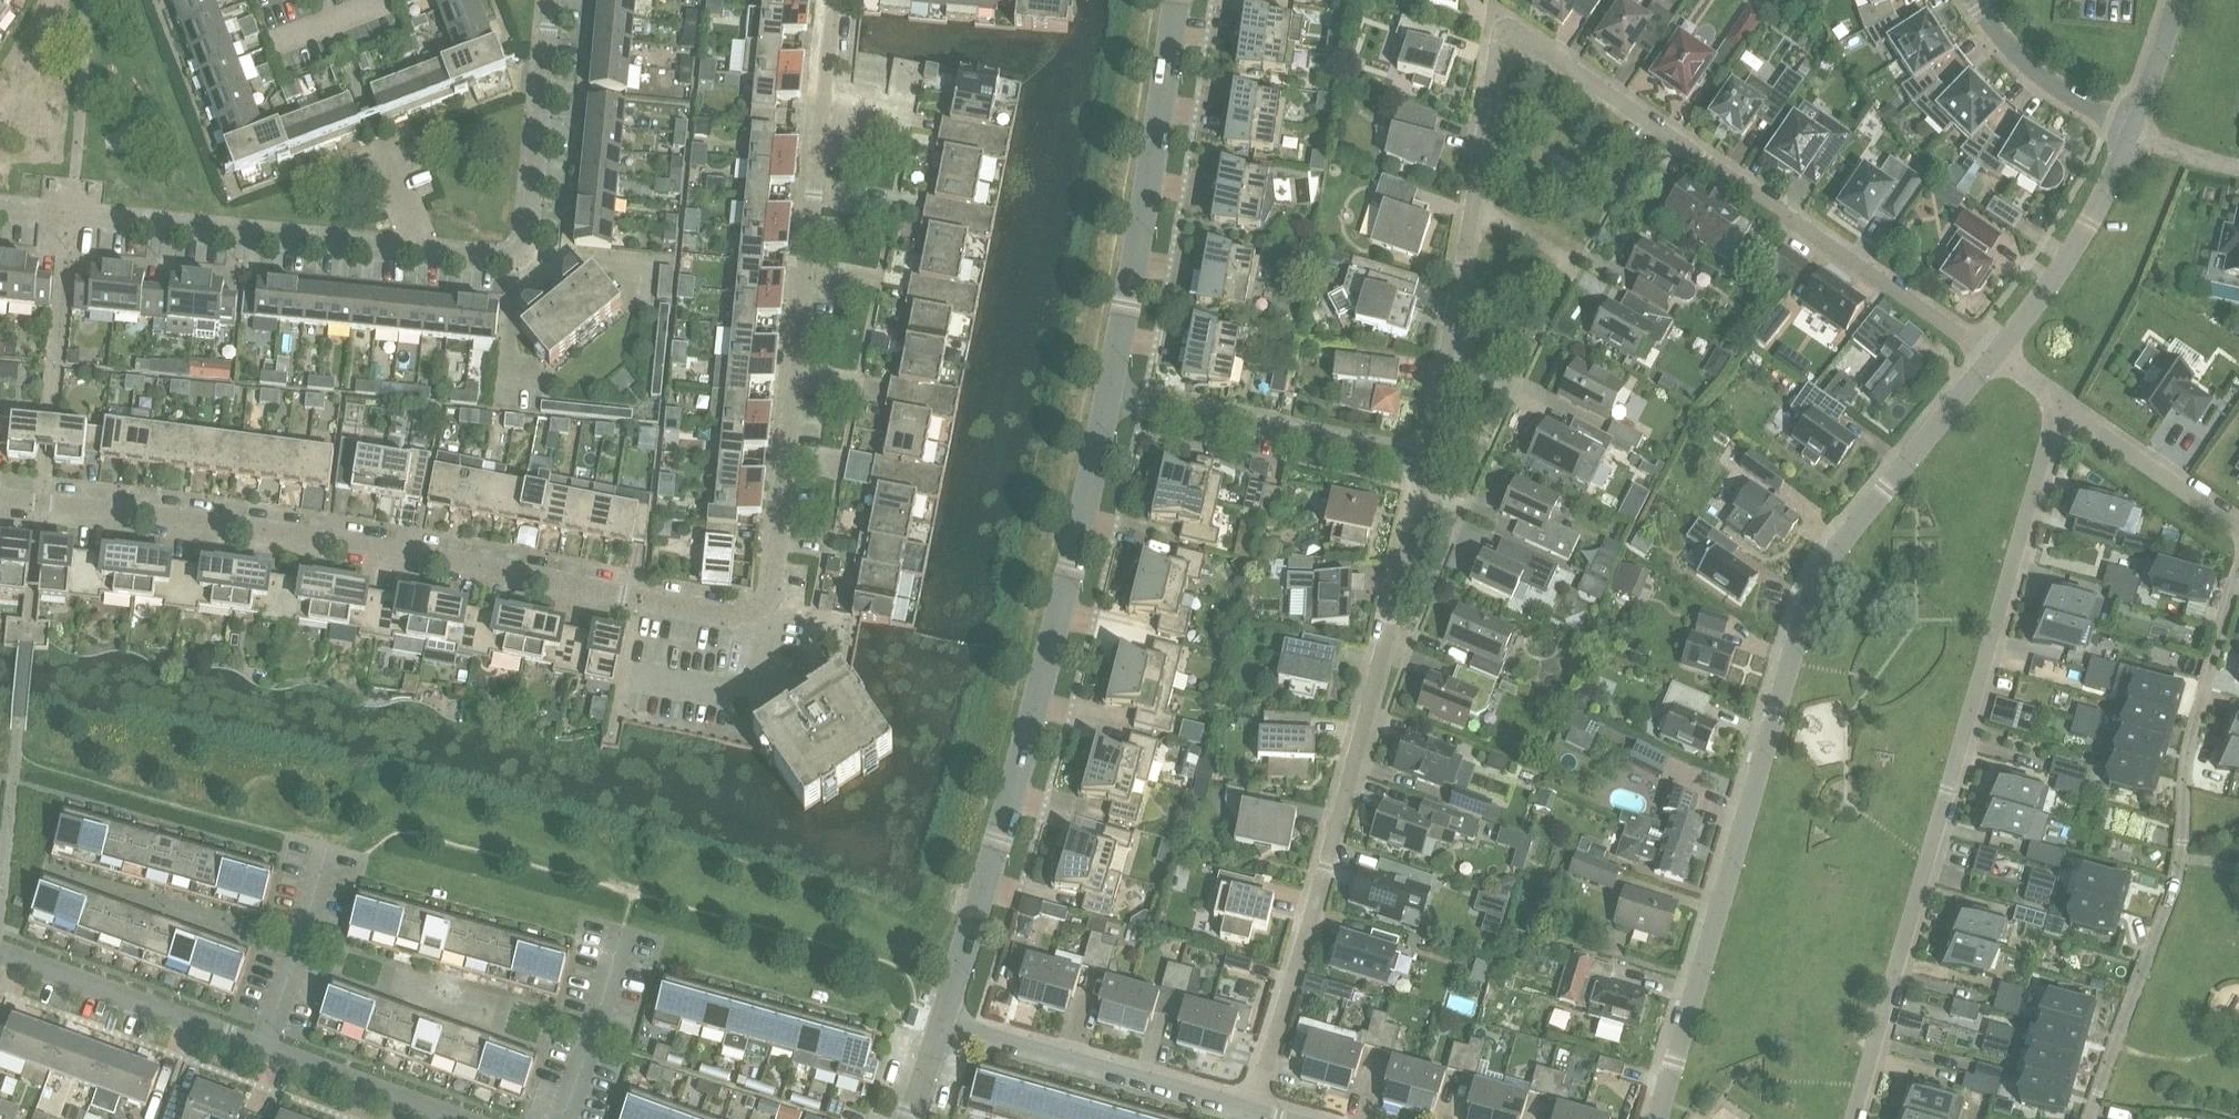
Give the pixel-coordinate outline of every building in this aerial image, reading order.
[(11,13),(7,11),(10,4),(0,0),(0,28),(11,13)] [(175,4),(184,27),(218,14),(212,0),(184,0),(175,4)] [(441,10),(468,0),(437,0),(441,10)] [(450,34),(484,21),(476,0),(468,0),(441,10),(450,34)] [(634,20),(636,0),(599,0),(598,16),(634,20)] [(762,10),(808,15),(809,0),(763,0),(762,10)] [(895,13),(897,0),(871,0),(881,1),(880,11),(895,13)] [(909,14),(911,14),(912,4),(930,6),(930,0),(897,0),(895,13),(909,14)] [(964,0),(930,0),(930,6),(947,7),(946,18),(962,19),(964,0)] [(962,19),(977,21),(978,10),(996,12),(996,13),(998,13),(998,9),(997,9),(998,3),(1010,4),(1011,0),(964,0),(962,19)] [(1015,27),(1068,32),(1069,20),(1074,20),(1075,6),(1070,6),(1071,0),(1076,1),(1076,0),(1017,0),(1015,27)] [(1422,7),(1457,10),(1458,0),(1423,0),(1422,7)] [(1601,0),(1535,0),(1532,5),(1562,26),(1574,10),(1580,9),(1591,16),(1601,0)] [(1865,32),(1895,16),(1890,2),(1896,0),(1867,0),(1870,8),(1858,12),(1865,32)] [(1621,2),(1596,39),(1625,59),(1640,38),(1654,48),(1674,19),(1653,4),(1643,17),(1621,2)] [(722,6),(706,5),(705,16),(721,17),(722,6)] [(751,9),(747,42),(782,46),(784,33),(806,35),(808,15),(762,10),(751,9)] [(1749,9),(1726,42),(1739,51),(1761,18),(1749,9)] [(1247,12),(1245,11),(1242,14),(1240,18),(1238,22),(1237,26),(1235,30),(1234,34),(1234,38),(1295,47),(1295,46),(1288,45),(1292,19),(1247,12)] [(686,25),(697,26),(699,13),(687,12),(686,25)] [(184,27),(193,51),(227,38),(218,14),(184,27)] [(1904,29),(1895,16),(1865,32),(1876,49),(1887,41),(1900,61),(1945,31),(1933,14),(1928,17),(1926,14),(1904,29)] [(411,22),(414,31),(429,25),(426,16),(411,22)] [(632,44),(634,20),(598,16),(595,40),(632,44)] [(238,23),(242,32),(256,26),(253,17),(238,23)] [(1431,90),(1434,83),(1446,87),(1457,55),(1444,51),(1450,33),(1402,17),(1396,36),(1408,40),(1397,70),(1416,76),(1413,84),(1431,90)] [(492,44),(484,21),(450,34),(458,57),(442,63),(446,72),(463,65),(460,58),(497,44),(496,43),(492,44)] [(697,26),(686,25),(684,38),(696,39),(697,26)] [(256,26),(242,32),(245,41),(260,35),(256,26)] [(1901,88),(1912,105),(1938,83),(1930,70),(1953,56),(1951,53),(1956,49),(1945,31),(1900,61),(1912,80),(1901,88)] [(1652,77),(1663,84),(1661,86),(1664,92),(1669,95),(1675,95),(1676,93),(1686,100),(1714,60),(1703,53),(1703,51),(1704,48),(1703,44),(1701,41),(1697,39),(1692,40),(1689,43),(1679,36),(1652,77)] [(407,40),(412,55),(421,51),(416,37),(407,40)] [(227,38),(193,51),(202,74),(236,61),(227,38)] [(1291,72),(1295,47),(1234,38),(1233,42),(1233,47),(1233,51),(1234,55),(1234,59),(1236,63),(1237,67),(1239,67),(1285,73),(1285,71),(1291,72)] [(407,40),(398,43),(403,58),(412,55),(407,40)] [(629,67),(632,44),(595,40),(593,64),(629,67)] [(744,75),(756,76),(801,81),(803,60),(781,58),(782,46),(747,42),(744,75)] [(507,70),(497,44),(460,58),(463,65),(446,72),(455,97),(468,92),(468,91),(467,91),(465,86),(507,70)] [(366,55),(365,56),(356,59),(362,74),(371,70),(366,55)] [(681,72),(693,74),(694,60),(682,59),(681,72)] [(701,60),(700,71),(716,72),(717,61),(701,60)] [(211,98),(245,85),(236,61),(202,74),(211,98)] [(442,63),(419,72),(432,106),(455,97),(446,72),(442,63)] [(627,92),(629,67),(593,64),(591,88),(627,92)] [(256,70),(260,79),(274,73),(271,65),(256,70)] [(340,65),(331,69),(336,83),(345,80),(340,65)] [(937,81),(940,67),(927,65),(924,79),(937,81)] [(961,70),(961,71),(956,97),(995,104),(1000,78),(999,78),(999,79),(987,77),(988,75),(970,72),(970,73),(962,72),(962,71),(961,70)] [(700,71),(699,82),(714,84),(716,72),(700,71)] [(1732,84),(1709,116),(1719,123),(1719,124),(1732,133),(1732,132),(1742,139),(1769,99),(1784,109),(1803,82),(1787,71),(1773,92),(1751,77),(1741,91),(1732,84)] [(408,115),(432,106),(419,72),(395,81),(408,115)] [(693,74),(681,72),(680,86),(691,87),(693,74)] [(1912,105),(1943,135),(1990,87),(1975,72),(1970,77),(1968,74),(1949,93),(1938,83),(1912,105)] [(274,73),(260,79),(263,88),(278,82),(274,73)] [(756,76),(750,128),(774,130),(777,100),(799,102),(801,81),(756,76)] [(290,84),(295,99),(304,96),(298,81),(290,84)] [(382,124),(382,125),(408,115),(395,81),(371,90),(383,123),(382,124)] [(286,102),(295,99),(290,84),(281,88),(286,102)] [(211,98),(220,122),(254,109),(245,85),(211,98)] [(2005,101),(1990,87),(1943,135),(1944,136),(1953,126),(1969,141),(1960,151),(1974,165),(1995,138),(1984,128),(2003,109),(2001,106),(2005,101)] [(1223,113),(1222,117),(1283,126),(1287,102),(1280,101),(1281,98),(1236,91),(1234,90),(1231,93),(1229,97),(1227,101),(1225,105),(1224,109),(1223,113)] [(1383,93),(1379,106),(1391,110),(1396,97),(1383,93)] [(990,129),(995,104),(956,97),(951,121),(943,119),(940,134),(1009,148),(1012,133),(990,129)] [(350,98),(325,107),(338,141),(364,131),(364,130),(362,131),(350,98)] [(590,100),(587,125),(623,129),(626,104),(590,100)] [(1434,173),(1444,145),(1431,141),(1437,116),(1401,104),(1392,131),(1386,157),(1434,173)] [(315,150),(338,141),(325,107),(302,116),(315,150)] [(254,109),(220,122),(228,144),(225,146),(225,147),(262,133),(265,141),(281,134),(278,125),(262,131),(254,109)] [(1796,115),(1768,156),(1800,178),(1809,164),(1824,174),(1850,136),(1828,121),(1823,120),(1819,122),(1815,128),(1796,115)] [(278,125),(281,134),(291,159),(315,150),(302,116),(278,125)] [(1224,142),(1225,146),(1227,145),(1272,152),(1273,150),(1279,151),(1283,126),(1222,117),(1222,121),(1221,125),(1222,130),(1222,134),(1223,138),(1224,142)] [(2008,146),(1995,138),(1974,165),(1998,180),(2005,168),(2018,176),(2046,130),(2028,119),(2025,125),(2022,123),(2008,146)] [(675,134),(687,135),(688,122),(676,121),(675,134)] [(621,153),(623,129),(587,125),(585,149),(621,153)] [(753,129),(749,161),(795,166),(797,145),(775,143),(777,130),(774,130),(750,128),(753,129)] [(2064,141),(2046,130),(2018,176),(2039,189),(2041,190),(2043,191),(2046,191),(2048,192),(2050,191),(2053,191),(2055,190),(2057,188),(2058,187),(2060,185),(2061,183),(2062,181),(2063,179),(2063,176),(2063,174),(2062,172),(2061,170),(2060,168),(2059,166),(2057,164),(2055,163),(2064,149),(2061,147),(2064,141)] [(235,174),(272,160),(277,158),(279,163),(278,163),(278,164),(291,159),(281,134),(265,141),(262,133),(225,147),(235,174)] [(687,135),(675,134),(674,148),(685,149),(687,135)] [(1006,163),(1009,148),(940,134),(937,149),(945,151),(940,175),(979,183),(984,159),(1006,163)] [(693,145),(691,156),(707,158),(708,147),(693,145)] [(582,173),(618,177),(621,153),(585,149),(582,173)] [(1326,155),(1313,153),(1310,171),(1324,173),(1326,155)] [(707,158),(691,156),(690,167),(706,169),(707,158)] [(1846,188),(1850,190),(1839,206),(1867,225),(1878,208),(1894,220),(1921,181),(1890,160),(1878,179),(1864,169),(1863,171),(1859,169),(1846,188)] [(793,187),(795,166),(749,161),(746,195),(770,197),(771,184),(793,187)] [(1214,179),(1210,193),(1264,203),(1274,204),(1275,200),(1272,178),(1268,178),(1269,175),(1224,168),(1222,166),(1214,179)] [(670,182),(682,183),(683,170),(672,169),(670,182)] [(616,200),(618,177),(582,173),(580,197),(616,200)] [(927,198),(924,213),(993,226),(996,211),(975,207),(979,183),(940,175),(935,199),(927,198)] [(1407,201),(1412,187),(1382,176),(1372,207),(1382,210),(1371,242),(1418,258),(1431,222),(1425,220),(1429,209),(1407,201)] [(1686,181),(1663,213),(1682,226),(1679,230),(1694,240),(1696,236),(1729,259),(1752,227),(1719,204),(1721,200),(1706,190),(1704,194),(1686,181)] [(682,183),(670,182),(669,195),(681,196),(682,183)] [(1264,203),(1210,193),(1209,208),(1212,223),(1214,222),(1259,230),(1260,224),(1265,225),(1274,206),(1274,204),(1264,203)] [(770,197),(746,195),(743,228),(788,232),(791,211),(769,209),(770,197)] [(614,224),(616,200),(580,197),(579,206),(578,207),(577,221),(614,224)] [(1994,199),(1985,212),(2013,230),(2022,217),(1994,199)] [(686,211),(685,222),(701,224),(702,213),(686,211)] [(990,241),(993,226),(924,213),(921,228),(929,229),(925,253),(964,261),(969,237),(990,241)] [(2238,213),(2234,229),(2225,227),(2219,255),(2228,257),(2225,273),(2238,276),(2238,214),(2238,213)] [(1953,261),(1942,277),(1954,285),(1952,289),(1962,296),(1968,294),(1971,297),(1974,293),(1980,292),(1987,282),(1983,279),(1991,267),(1981,260),(1988,250),(1990,252),(2000,237),(1965,214),(1956,228),(1960,231),(1947,250),(1948,259),(1953,261)] [(666,230),(677,231),(678,218),(667,216),(666,230)] [(611,249),(614,224),(577,221),(575,234),(576,234),(576,236),(575,246),(611,249)] [(685,222),(684,234),(699,235),(701,224),(685,222)] [(788,232),(743,228),(739,261),(763,263),(765,251),(786,253),(788,232)] [(677,231),(666,230),(664,243),(676,244),(677,231)] [(1688,284),(1683,282),(1690,271),(1671,260),(1673,256),(1658,247),(1656,251),(1644,244),(1628,271),(1641,279),(1634,292),(1663,310),(1671,297),(1674,299),(1678,301),(1683,303),(1688,301),(1691,298),(1693,293),(1691,288),(1688,284)] [(1210,248),(1208,247),(1205,250),(1203,254),(1201,257),(1199,261),(1198,265),(1196,269),(1196,274),(1256,285),(1261,260),(1254,259),(1255,256),(1210,248)] [(1784,249),(1769,271),(1792,287),(1807,265),(1784,249)] [(959,285),(964,261),(925,253),(920,278),(912,276),(909,291),(978,305),(981,290),(959,285)] [(1406,339),(1412,319),(1407,317),(1419,278),(1353,258),(1344,289),(1358,316),(1356,324),(1406,339)] [(9,305),(13,260),(0,259),(0,304),(9,305)] [(13,260),(9,305),(49,309),(52,279),(38,278),(39,266),(28,264),(29,261),(13,260)] [(763,263),(739,261),(736,294),(782,298),(784,277),(762,275),(763,263)] [(571,267),(567,270),(565,272),(563,289),(544,305),(527,303),(521,309),(532,322),(522,331),(550,366),(622,307),(593,272),(583,281),(571,267)] [(661,268),(658,300),(671,301),(674,269),(661,268)] [(115,315),(119,271),(104,269),(104,272),(93,271),(92,283),(77,282),(74,311),(115,315)] [(135,272),(119,271),(115,315),(154,319),(157,290),(144,289),(145,276),(134,275),(135,272)] [(1827,273),(1825,275),(1822,273),(1802,303),(1805,305),(1803,308),(1814,315),(1816,313),(1829,322),(1828,325),(1838,332),(1840,330),(1844,332),(1864,302),(1837,283),(1838,281),(1827,273)] [(1252,309),(1256,285),(1196,274),(1195,278),(1195,282),(1195,286),(1195,290),(1195,295),(1196,299),(1197,303),(1200,302),(1245,310),(1245,308),(1252,309)] [(157,290),(154,319),(161,320),(160,321),(167,322),(166,333),(193,336),(199,279),(184,277),(183,280),(173,279),(171,291),(157,290)] [(680,277),(678,288),(694,290),(695,279),(680,277)] [(218,336),(219,326),(235,328),(238,298),(223,297),(224,284),(214,283),(214,280),(199,279),(193,336),(215,338),(218,336)] [(280,322),(284,285),(269,284),(259,283),(258,296),(244,295),(242,318),(255,319),(255,320),(280,322)] [(299,287),(284,285),(280,322),(304,325),(308,288),(299,287)] [(304,325),(328,327),(331,291),(308,288),(304,325)] [(678,288),(677,300),(693,301),(694,290),(678,288)] [(355,293),(331,291),(328,327),(352,329),(355,293)] [(975,319),(978,305),(909,291),(906,306),(914,308),(909,332),(948,339),(953,315),(975,319)] [(352,329),(375,332),(379,295),(355,293),(352,329)] [(736,294),(732,327),(757,329),(758,317),(780,319),(782,298),(736,294)] [(403,298),(379,295),(375,332),(399,334),(403,298)] [(399,334),(423,337),(427,300),(403,298),(399,334)] [(451,303),(427,300),(423,337),(447,339),(451,303)] [(447,339),(471,341),(474,305),(459,303),(459,304),(451,303),(447,339)] [(490,306),(474,305),(471,341),(496,344),(499,308),(490,307),(490,306)] [(1596,324),(1597,326),(1593,334),(1634,357),(1643,340),(1654,346),(1661,345),(1673,321),(1647,305),(1638,321),(1609,305),(1607,309),(1605,308),(1599,310),(1594,319),(1596,324)] [(660,306),(651,397),(661,397),(670,307),(660,306)] [(1791,316),(1779,306),(1753,338),(1765,348),(1791,316)] [(1880,407),(1901,381),(1909,387),(1927,365),(1895,338),(1904,328),(1876,309),(1851,339),(1884,366),(1862,392),(1880,407)] [(1182,346),(1181,350),(1235,360),(1241,334),(1196,325),(1194,323),(1191,327),(1189,330),(1187,334),(1185,338),(1183,342),(1182,346)] [(732,327),(729,360),(775,364),(777,344),(756,341),(757,329),(732,327)] [(909,332),(904,356),(943,364),(948,339),(909,332)] [(891,339),(873,336),(870,350),(883,352),(888,353),(891,339)] [(673,343),(672,355),(688,356),(689,345),(673,343)] [(1395,418),(1399,396),(1391,395),(1397,353),(1356,348),(1354,360),(1336,358),(1332,381),(1355,384),(1352,409),(1395,418)] [(1230,387),(1235,360),(1181,350),(1180,354),(1180,358),(1180,362),(1180,367),(1181,371),(1181,375),(1183,379),(1185,379),(1230,387)] [(80,352),(68,351),(67,351),(67,360),(67,363),(79,364),(80,352)] [(672,355),(671,366),(686,367),(688,356),(672,355)] [(2164,358),(2162,357),(2132,400),(2163,421),(2172,408),(2196,424),(2211,402),(2187,385),(2192,378),(2178,368),(2180,365),(2166,355),(2164,358)] [(939,388),(943,364),(904,356),(899,381),(891,379),(888,394),(957,408),(960,393),(939,388)] [(713,391),(750,395),(751,383),(773,385),(775,364),(729,360),(717,358),(713,391)] [(136,371),(149,373),(150,363),(137,361),(136,371)] [(1560,396),(1606,419),(1623,387),(1577,364),(1560,396)] [(213,379),(230,381),(231,368),(214,366),(213,379)] [(1276,376),(1289,379),(1291,372),(1278,369),(1276,376)] [(1840,372),(1822,393),(1840,406),(1857,386),(1840,372)] [(273,385),(275,375),(261,374),(260,384),(273,385)] [(275,375),(273,385),(287,387),(288,377),(275,375)] [(1675,382),(1660,375),(1655,385),(1670,392),(1675,382)] [(125,390),(135,391),(136,378),(127,377),(125,390)] [(146,379),(136,378),(135,391),(144,392),(146,379)] [(321,390),(322,380),(309,379),(308,389),(321,390)] [(322,380),(321,390),(334,392),(335,381),(322,380)] [(170,395),(180,396),(181,383),(172,382),(170,395)] [(369,395),(370,383),(357,382),(355,394),(369,395)] [(181,383),(180,396),(189,397),(191,383),(181,383)] [(370,383),(369,395),(382,396),(383,385),(370,383)] [(1808,384),(1790,410),(1806,421),(1793,439),(1807,449),(1801,456),(1815,466),(1820,459),(1836,469),(1855,442),(1830,425),(1842,408),(1808,384)] [(225,400),(227,387),(217,386),(215,400),(225,400)] [(236,388),(227,387),(225,400),(234,401),(236,388)] [(417,400),(418,388),(405,387),(403,398),(417,400)] [(418,388),(417,400),(430,401),(431,389),(418,388)] [(270,405),(271,392),(262,391),(260,404),(270,405)] [(722,425),(722,426),(769,430),(771,410),(749,408),(750,395),(713,391),(710,424),(722,425)] [(281,393),(271,392),(270,405),(279,406),(281,393)] [(464,405),(465,393),(452,392),(451,403),(464,405)] [(465,393),(464,405),(477,406),(478,394),(465,393)] [(954,423),(957,408),(888,394),(885,409),(893,411),(889,435),(928,443),(933,418),(954,423)] [(315,410),(316,396),(307,395),(305,409),(315,410)] [(326,397),(316,396),(315,410),(324,411),(326,397)] [(541,413),(632,422),(633,412),(542,403),(541,413)] [(459,424),(469,425),(470,412),(446,409),(444,421),(459,423),(459,424)] [(667,409),(665,421),(681,422),(682,411),(667,409)] [(148,465),(153,428),(154,415),(132,412),(130,425),(125,462),(148,465)] [(479,413),(470,412),(469,425),(478,426),(478,425),(490,426),(492,414),(479,413)] [(514,430),(515,416),(506,415),(505,429),(514,430)] [(525,417),(515,416),(514,430),(524,431),(525,417)] [(36,463),(40,422),(12,419),(12,421),(0,419),(0,446),(10,447),(8,460),(36,463)] [(550,433),(559,434),(561,421),(551,420),(550,433)] [(106,421),(105,430),(102,457),(101,457),(101,459),(125,462),(130,425),(106,421)] [(561,421),(559,434),(569,435),(570,422),(561,421)] [(665,421),(664,432),(680,433),(681,422),(665,421)] [(1614,422),(1607,436),(1613,440),(1613,439),(1636,451),(1643,437),(1614,422)] [(1613,440),(1607,436),(1582,424),(1575,437),(1547,423),(1529,456),(1574,479),(1586,455),(1601,463),(1613,440)] [(85,455),(101,457),(102,457),(105,430),(88,428),(88,427),(60,424),(56,465),(84,467),(85,455)] [(605,439),(606,425),(596,424),(595,438),(605,439)] [(606,425),(605,439),(614,440),(615,426),(606,425)] [(719,459),(744,461),(745,449),(767,451),(769,430),(722,426),(719,459)] [(175,430),(153,428),(148,465),(170,468),(175,430)] [(238,477),(260,480),(265,442),(253,441),(255,429),(244,428),(242,439),(238,477)] [(170,468),(193,471),(198,433),(175,430),(170,468)] [(220,436),(198,433),(193,471),(215,474),(220,436)] [(876,457),(873,472),(942,486),(945,471),(923,467),(928,443),(889,435),(884,459),(876,457)] [(215,474),(238,477),(242,439),(220,436),(215,474)] [(352,493),(379,497),(385,457),(359,452),(361,443),(342,440),(336,487),(352,490),(352,493)] [(287,445),(265,442),(260,480),(282,483),(287,445)] [(310,448),(287,445),(282,483),(305,486),(310,448)] [(334,451),(310,448),(305,486),(329,489),(334,451)] [(411,461),(385,457),(379,497),(406,502),(406,499),(422,502),(431,455),(413,452),(411,461)] [(439,452),(428,506),(452,510),(463,457),(439,452)] [(1751,453),(1741,468),(1777,493),(1787,479),(1751,453)] [(452,510),(475,514),(482,477),(485,462),(463,457),(452,510)] [(744,461),(719,459),(716,492),(762,496),(764,476),(742,474),(744,461)] [(1160,482),(1158,491),(1217,504),(1223,478),(1211,475),(1214,463),(1198,459),(1195,471),(1187,469),(1187,471),(1165,461),(1162,459),(1160,463),(1157,467),(1155,472),(1153,476),(1151,480),(1160,482)] [(482,477),(475,514),(497,519),(504,481),(507,467),(495,465),(492,479),(482,477)] [(939,501),(942,486),(873,472),(870,487),(878,489),(873,513),(912,521),(917,497),(939,501)] [(529,473),(526,486),(519,523),(541,527),(551,477),(529,473)] [(660,475),(659,487),(675,488),(676,477),(660,475)] [(551,477),(541,527),(564,532),(573,481),(551,477)] [(504,481),(497,519),(519,523),(526,486),(504,481)] [(573,481),(564,532),(585,536),(595,486),(573,481)] [(1249,483),(1243,511),(1259,514),(1265,487),(1249,483)] [(1557,503),(1516,484),(1502,515),(1531,528),(1525,542),(1568,562),(1580,537),(1549,522),(1557,503)] [(595,486),(585,536),(608,540),(617,490),(595,486)] [(659,487),(658,498),(673,499),(675,488),(659,487)] [(1266,487),(1258,526),(1276,530),(1284,491),(1266,487)] [(646,545),(649,511),(652,496),(617,490),(608,540),(632,545),(632,542),(646,545)] [(1211,530),(1217,504),(1158,491),(1156,499),(1148,497),(1147,502),(1147,507),(1147,512),(1147,516),(1148,521),(1151,520),(1175,521),(1175,523),(1183,525),(1179,540),(1216,548),(1220,532),(1211,530)] [(760,517),(762,496),(716,492),(714,511),(709,511),(708,525),(737,528),(738,515),(760,517)] [(1360,495),(1334,493),(1326,527),(1333,529),(1330,544),(1365,551),(1368,536),(1370,536),(1377,503),(1359,499),(1360,495)] [(1755,524),(1744,539),(1765,553),(1775,538),(1784,543),(1799,522),(1781,510),(1783,507),(1772,499),(1771,499),(1763,493),(1756,504),(1764,510),(1755,523),(1755,524)] [(2066,519),(2120,534),(2128,505),(2094,496),(2073,493),(2066,519)] [(908,545),(912,521),(873,513),(868,537),(860,536),(857,550),(926,564),(929,549),(908,545)] [(1739,549),(1699,521),(1686,539),(1710,555),(1698,573),(1741,603),(1758,578),(1732,560),(1739,549)] [(702,581),(702,584),(731,590),(737,528),(708,525),(705,555),(700,554),(694,579),(702,581)] [(1653,544),(1638,534),(1630,545),(1646,555),(1653,544)] [(2126,535),(2122,549),(2159,559),(2163,545),(2126,535)] [(1609,540),(1602,556),(1620,564),(1627,548),(1609,540)] [(0,545),(0,593),(26,596),(32,544),(3,541),(2,546),(0,545)] [(1483,555),(1471,582),(1511,600),(1519,584),(1542,595),(1547,593),(1558,567),(1506,543),(1497,561),(1483,555)] [(45,545),(39,597),(68,600),(68,598),(84,600),(89,554),(73,553),(74,548),(45,545)] [(923,579),(926,564),(857,550),(854,566),(863,567),(858,591),(897,599),(902,575),(923,579)] [(1139,575),(1136,584),(1184,595),(1187,581),(1199,584),(1206,557),(1178,550),(1174,565),(1166,563),(1165,564),(1144,554),(1141,552),(1139,556),(1136,560),(1134,564),(1132,569),(1130,573),(1139,575)] [(105,556),(89,554),(84,600),(101,602),(102,595),(134,599),(139,555),(119,553),(119,554),(105,552),(105,556)] [(165,609),(182,611),(188,566),(172,564),(172,560),(159,559),(159,557),(139,555),(134,599),(166,603),(165,609)] [(826,573),(839,576),(842,562),(829,559),(826,573)] [(1313,561),(1288,560),(1288,571),(1312,572),(1313,561)] [(204,568),(188,566),(182,611),(199,614),(200,607),(232,612),(238,568),(218,565),(218,566),(204,564),(204,568)] [(2103,584),(2111,587),(2137,594),(2142,575),(2108,566),(2103,584)] [(2214,581),(2160,566),(2152,595),(2186,604),(2207,606),(2214,581)] [(1627,567),(1616,592),(1638,601),(1649,576),(1627,567)] [(258,570),(238,568),(232,612),(264,616),(263,622),(279,625),(286,579),(270,577),(271,574),(258,572),(258,570)] [(1287,591),(1291,591),(1290,619),(1312,620),(1312,624),(1349,625),(1350,592),(1363,593),(1364,577),(1351,577),(1351,575),(1314,574),(1314,575),(1288,574),(1287,591)] [(297,621),(329,626),(336,582),(316,579),(316,580),(303,578),(302,582),(286,579),(279,625),(296,628),(297,621)] [(356,585),(336,582),(329,626),(361,631),(360,638),(377,640),(385,595),(368,592),(369,589),(356,587),(356,585)] [(1180,610),(1184,595),(1136,584),(1134,592),(1126,590),(1126,595),(1125,599),(1125,604),(1126,609),(1126,613),(1129,613),(1153,614),(1153,616),(1161,618),(1157,633),(1185,640),(1192,612),(1180,610)] [(2137,594),(2111,587),(2107,600),(2133,607),(2137,594)] [(2039,612),(2083,625),(2091,598),(2067,591),(2046,589),(2039,612)] [(892,625),(897,599),(858,591),(853,618),(854,618),(854,617),(862,618),(862,619),(862,620),(879,623),(879,622),(891,624),(890,625),(892,625)] [(401,598),(385,595),(377,640),(394,643),(395,637),(427,643),(435,599),(415,595),(415,597),(401,594),(401,598)] [(822,596),(819,610),(832,613),(834,599),(822,596)] [(454,602),(435,599),(427,643),(458,648),(457,655),(474,658),(483,612),(467,609),(467,606),(454,604),(454,602)] [(1513,630),(1460,608),(1446,641),(1476,654),(1470,668),(1498,680),(1504,665),(1500,663),(1513,630)] [(498,615),(483,612),(474,658),(490,661),(492,655),(523,661),(532,617),(512,613),(512,615),(499,612),(498,615)] [(2094,628),(2083,625),(2039,612),(2031,643),(2052,645),(2076,652),(2077,647),(2087,650),(2094,628)] [(1692,635),(1683,666),(1725,679),(1734,649),(1718,644),(1721,634),(1723,635),(1727,621),(1702,613),(1695,636),(1692,635)] [(553,674),(570,677),(579,632),(564,629),(565,626),(551,623),(552,621),(532,617),(523,661),(555,667),(553,674)] [(595,635),(579,632),(570,677),(586,680),(585,682),(614,688),(624,636),(596,630),(595,635)] [(1343,644),(1303,636),(1300,649),(1286,646),(1279,681),(1291,683),(1288,696),(1313,701),(1316,689),(1327,691),(1331,673),(1337,674),(1343,644)] [(1114,676),(1172,691),(1183,650),(1155,643),(1151,658),(1143,656),(1143,657),(1121,647),(1119,645),(1116,649),(1114,653),(1111,657),(1109,661),(1107,666),(1116,668),(1114,676)] [(2091,658),(2087,672),(2113,679),(2117,665),(2091,658)] [(1421,691),(1425,694),(1420,706),(1434,712),(1433,715),(1464,727),(1470,713),(1476,716),(1485,712),(1497,683),(1460,669),(1453,685),(1432,677),(1430,682),(1425,683),(1421,691)] [(2113,679),(2087,672),(2083,685),(2109,693),(2113,679)] [(841,675),(837,678),(754,733),(765,750),(761,752),(770,767),(775,765),(805,810),(821,799),(824,803),(839,793),(836,789),(861,772),(864,776),(879,766),(876,762),(892,752),(862,706),(866,703),(856,688),(852,691),(841,675)] [(1103,701),(1103,706),(1106,706),(1130,707),(1130,709),(1138,711),(1134,726),(1170,735),(1175,719),(1166,716),(1172,691),(1114,676),(1111,685),(1103,683),(1103,687),(1102,692),(1102,697),(1103,701)] [(2139,680),(2131,708),(2175,720),(2184,689),(2163,687),(2139,680)] [(1694,754),(1699,752),(1704,754),(1717,725),(1701,718),(1709,699),(1673,684),(1661,712),(1672,717),(1663,737),(1683,745),(1685,750),(1694,754)] [(2074,720),(2099,727),(2103,714),(2078,706),(2074,720)] [(2175,720),(2131,708),(2124,734),(2168,746),(2175,720)] [(1565,741),(1588,752),(1601,725),(1570,710),(1563,725),(1571,729),(1565,741)] [(1258,760),(1269,760),(1268,779),(1287,780),(1286,783),(1308,784),(1309,762),(1314,762),(1315,734),(1310,734),(1311,716),(1264,714),(1263,732),(1260,732),(1258,760)] [(2238,743),(2238,716),(2231,715),(2225,739),(2238,743)] [(2099,727),(2074,720),(2070,734),(2096,741),(2099,727)] [(2124,734),(2116,760),(2161,773),(2168,746),(2124,734)] [(1089,768),(1148,784),(1159,743),(1131,736),(1127,750),(1119,748),(1119,750),(1097,739),(1095,737),(1092,741),(1089,745),(1087,749),(1085,753),(1083,758),(1091,760),(1089,768)] [(1440,789),(1453,753),(1416,739),(1413,745),(1406,743),(1396,770),(1416,777),(1417,780),(1440,789)] [(2225,739),(2216,770),(2238,772),(2238,743),(2225,739)] [(1184,760),(1197,763),(1201,750),(1187,747),(1184,760)] [(1486,767),(1504,773),(1509,759),(1491,753),(1486,767)] [(2161,773),(2116,760),(2109,788),(2133,794),(2154,797),(2161,773)] [(2049,775),(2058,777),(2084,784),(2087,771),(2053,761),(2049,775)] [(1078,794),(1078,798),(1081,798),(1105,800),(1105,801),(1113,803),(1109,818),(1136,826),(1144,799),(1132,796),(1136,782),(1147,785),(1148,784),(1089,768),(1087,777),(1078,774),(1078,779),(1078,784),(1077,789),(1078,794)] [(2040,816),(2048,789),(2015,780),(1993,777),(1987,801),(2040,816)] [(2084,784),(2058,777),(2054,791),(2080,798),(2084,784)] [(1239,824),(1235,843),(1289,855),(1297,818),(1274,813),(1277,798),(1228,788),(1225,803),(1239,824)] [(1457,791),(1451,807),(1484,819),(1490,803),(1457,791)] [(1545,812),(1552,793),(1545,791),(1538,809),(1545,812)] [(1673,815),(1668,832),(1655,828),(1651,840),(1692,853),(1697,838),(1700,839),(1703,829),(1700,828),(1702,823),(1690,820),(1696,801),(1692,800),(1693,797),(1683,793),(1681,797),(1668,792),(1662,811),(1673,815)] [(2023,840),(2031,842),(2040,845),(2048,818),(2040,816),(1987,801),(1978,831),(2000,834),(2023,840)] [(1473,840),(1480,823),(1425,804),(1421,817),(1384,805),(1372,839),(1420,856),(1427,837),(1451,845),(1455,834),(1473,840)] [(76,865),(89,819),(65,812),(52,858),(76,865)] [(112,826),(89,819),(76,865),(99,871),(112,826)] [(122,878),(135,832),(112,826),(99,871),(122,878)] [(1692,853),(1651,840),(1645,837),(1647,832),(1627,826),(1623,836),(1616,861),(1636,867),(1639,858),(1657,864),(1654,873),(1683,882),(1684,879),(1687,880),(1690,870),(1687,869),(1692,853)] [(1063,860),(1121,877),(1122,876),(1110,873),(1117,849),(1129,852),(1133,836),(1106,828),(1101,843),(1094,841),(1093,842),(1072,831),(1069,829),(1066,833),(1064,837),(1061,841),(1059,845),(1057,849),(1066,852),(1063,860)] [(158,839),(135,832),(122,878),(145,884),(158,839)] [(158,839),(145,884),(168,891),(181,845),(158,839)] [(1162,841),(1161,846),(1164,851),(1171,854),(1174,844),(1162,841)] [(1610,851),(1594,845),(1582,841),(1578,852),(1590,856),(1606,862),(1610,851)] [(2031,842),(2026,860),(2060,870),(2065,852),(2040,845),(2031,842)] [(204,852),(181,845),(168,891),(192,897),(204,852)] [(192,897),(215,904),(227,858),(204,852),(192,897)] [(1567,879),(1612,895),(1621,872),(1576,856),(1567,879)] [(250,864),(227,858),(215,904),(238,910),(250,864)] [(1051,885),(1052,890),(1055,889),(1078,892),(1078,893),(1086,895),(1082,910),(1109,918),(1121,877),(1063,860),(1061,869),(1052,866),(1052,871),(1051,876),(1051,880),(1051,885)] [(275,871),(250,864),(238,910),(262,917),(275,871)] [(1360,876),(1356,874),(1351,890),(1355,892),(1351,905),(1380,915),(1379,918),(1399,925),(1404,909),(1422,914),(1430,890),(1429,890),(1432,879),(1398,868),(1394,882),(1362,871),(1360,876)] [(2031,872),(2028,886),(2053,893),(2057,880),(2031,872)] [(1252,896),(1255,882),(1220,873),(1216,889),(1221,890),(1214,919),(1225,921),(1221,938),(1249,945),(1253,928),(1267,931),(1274,902),(1252,896)] [(2085,873),(2077,900),(2122,912),(2130,882),(2109,879),(2085,873)] [(52,932),(69,888),(45,879),(29,924),(52,932)] [(2053,893),(2028,886),(2024,900),(2049,907),(2053,893)] [(69,888),(52,932),(75,940),(91,896),(69,888)] [(1616,924),(1665,939),(1676,905),(1626,889),(1616,924)] [(372,947),(384,902),(360,895),(347,940),(372,947)] [(97,949),(114,904),(91,896),(75,940),(97,949)] [(1510,904),(1498,900),(1492,917),(1505,921),(1510,904)] [(2122,912),(2077,900),(2070,927),(2094,934),(2115,936),(2122,912)] [(407,908),(384,902),(372,947),(395,954),(407,908)] [(120,957),(136,912),(114,904),(97,949),(120,957)] [(1043,904),(1040,916),(1065,924),(1069,911),(1043,904)] [(407,908),(395,954),(418,960),(430,915),(407,908)] [(2017,908),(2013,922),(2043,930),(2047,916),(2017,908)] [(1949,936),(1993,948),(2001,921),(1977,914),(1956,911),(1949,936)] [(143,965),(159,921),(136,912),(120,957),(143,965)] [(454,921),(430,915),(418,960),(441,967),(454,921)] [(165,973),(181,929),(159,921),(143,965),(165,973)] [(477,928),(454,921),(441,967),(464,973),(477,928)] [(487,980),(500,934),(477,928),(464,973),(487,980)] [(188,981),(204,937),(181,929),(165,973),(188,981)] [(1331,971),(1385,987),(1390,972),(1395,973),(1400,956),(1395,955),(1396,953),(1395,953),(1399,940),(1373,932),(1369,945),(1342,936),(1338,949),(1333,948),(1328,965),(1333,966),(1331,971)] [(1102,945),(1105,937),(1091,933),(1084,961),(1082,967),(1095,971),(1102,945)] [(500,934),(487,980),(510,986),(523,941),(500,934)] [(1986,975),(1993,948),(1949,936),(1941,966),(1962,968),(1986,975)] [(210,990),(226,945),(204,937),(188,981),(210,990)] [(523,941),(510,986),(533,993),(546,947),(523,941)] [(1018,1002),(1042,1009),(1054,966),(1013,955),(1015,944),(1013,944),(1008,981),(1023,985),(1018,1002)] [(226,945),(210,990),(234,998),(250,954),(226,945)] [(1115,949),(1102,945),(1095,971),(1108,974),(1111,963),(1115,949)] [(570,954),(546,947),(533,993),(557,999),(570,954)] [(1057,954),(1054,966),(1042,1009),(1065,1015),(1070,998),(1073,999),(1082,967),(1084,961),(1057,954)] [(1227,955),(1224,968),(1249,975),(1253,962),(1227,955)] [(1603,1011),(1602,1017),(1598,1031),(1617,1037),(1621,1035),(1623,1027),(1621,1023),(1637,1027),(1638,1023),(1640,1024),(1644,1012),(1641,1011),(1646,995),(1611,985),(1610,987),(1606,986),(1612,968),(1592,962),(1592,961),(1571,955),(1557,1000),(1579,1006),(1582,995),(1595,999),(1590,1014),(1591,1014),(1593,1008),(1603,1011)] [(1098,1024),(1121,1031),(1133,988),(1121,985),(1121,966),(1111,963),(1108,974),(1099,1006),(1102,1007),(1098,1024)] [(1174,993),(1181,967),(1168,964),(1161,989),(1174,993)] [(1190,983),(1194,970),(1181,967),(1174,993),(1187,996),(1190,983)] [(677,1033),(690,987),(665,980),(653,1026),(677,1033)] [(1177,1046),(1200,1053),(1212,1010),(1203,1008),(1203,987),(1190,983),(1187,996),(1178,1028),(1181,1029),(1177,1046)] [(1328,983),(1324,996),(1350,1003),(1354,990),(1328,983)] [(2000,983),(1997,997),(2022,1004),(2026,991),(2000,983)] [(317,1029),(341,1037),(357,993),(333,984),(317,1029)] [(690,987),(677,1033),(679,1033),(681,1023),(703,1029),(713,994),(690,987)] [(1160,996),(1133,988),(1121,1031),(1144,1037),(1149,1020),(1153,1021),(1160,996)] [(341,1037),(363,1045),(379,1001),(357,993),(341,1037)] [(713,994),(703,1029),(726,1036),(736,1000),(713,994)] [(2018,1018),(2022,1004),(1997,997),(1993,1011),(2018,1018)] [(2050,997),(2043,1025),(2087,1037),(2095,1007),(2074,1004),(2050,997)] [(736,1000),(726,1036),(723,1047),(746,1054),(750,1042),(759,1007),(736,1000)] [(1215,1000),(1212,1010),(1200,1053),(1223,1059),(1228,1042),(1232,1043),(1235,1031),(1246,1034),(1252,1011),(1215,1000)] [(402,1009),(379,1001),(363,1045),(386,1054),(402,1009)] [(759,1007),(750,1042),(773,1049),(782,1013),(759,1007)] [(386,1054),(408,1062),(424,1017),(402,1009),(386,1054)] [(1365,1046),(1379,1050),(1386,1025),(1389,1016),(1374,1012),(1368,1034),(1362,1032),(1360,1035),(1340,1030),(1336,1045),(1324,1088),(1347,1094),(1352,1077),(1356,1078),(1365,1046)] [(796,1055),(806,1020),(782,1013),(773,1049),(796,1055)] [(408,1062),(431,1070),(447,1026),(424,1017),(408,1062)] [(1301,1081),(1324,1088),(1336,1045),(1340,1030),(1301,1019),(1289,1060),(1305,1064),(1301,1081)] [(26,1064),(39,1029),(14,1020),(1,1055),(26,1064)] [(806,1020),(796,1055),(819,1061),(829,1026),(806,1020)] [(1989,1023),(1985,1037),(2011,1044),(2015,1031),(1989,1023)] [(1383,1104),(1407,1111),(1419,1068),(1405,1064),(1404,1044),(1397,1042),(1401,1029),(1386,1025),(1379,1050),(1393,1054),(1384,1086),(1388,1087),(1383,1104)] [(2035,1051),(2079,1063),(2087,1037),(2043,1025),(2035,1051)] [(431,1070),(453,1078),(469,1034),(447,1026),(431,1070)] [(816,1072),(837,1077),(838,1078),(851,1032),(829,1026),(819,1061),(816,1072)] [(50,1072),(63,1037),(39,1029),(26,1064),(50,1072)] [(838,1078),(873,1088),(879,1067),(868,1064),(876,1039),(851,1032),(838,1078)] [(492,1042),(469,1034),(453,1078),(476,1086),(492,1042)] [(74,1081),(86,1046),(63,1037),(50,1072),(74,1081)] [(2011,1044),(1985,1037),(1982,1051),(2007,1058),(2011,1044)] [(1462,1073),(1476,1077),(1476,1078),(1480,1065),(1481,1061),(1486,1043),(1471,1039),(1469,1048),(1462,1073)] [(498,1095),(514,1050),(492,1042),(476,1086),(498,1095)] [(1447,1069),(1462,1073),(1469,1048),(1454,1044),(1447,1069)] [(667,1064),(670,1055),(672,1050),(658,1045),(653,1059),(667,1064)] [(97,1089),(110,1055),(86,1046),(74,1081),(97,1089)] [(514,1050),(498,1095),(522,1103),(538,1059),(514,1050)] [(2035,1051),(2028,1078),(2072,1090),(2079,1063),(2035,1051)] [(121,1098),(134,1063),(110,1055),(97,1089),(121,1098)] [(684,1060),(670,1055),(667,1064),(681,1068),(684,1060)] [(1600,1058),(1596,1070),(1622,1077),(1625,1065),(1600,1058)] [(1476,1077),(1467,1109),(1471,1110),(1468,1118),(1493,1118),(1501,1091),(1499,1091),(1503,1077),(1487,1073),(1490,1064),(1481,1061),(1480,1065),(1476,1078),(1476,1077)] [(134,1063),(121,1098),(145,1107),(158,1072),(134,1063)] [(1974,1077),(2000,1084),(2003,1071),(1978,1064),(1974,1077)] [(651,1066),(647,1080),(661,1084),(665,1070),(651,1066)] [(714,1079),(716,1071),(702,1066),(700,1074),(714,1079)] [(1544,1097),(1551,1071),(1536,1067),(1529,1092),(1544,1097)] [(959,1103),(957,1111),(986,1118),(992,1118),(1004,1075),(980,1068),(973,1093),(963,1090),(959,1103)] [(1419,1068),(1407,1111),(1430,1117),(1435,1100),(1438,1101),(1446,1076),(1419,1068)] [(730,1075),(716,1071),(714,1079),(728,1083),(730,1075)] [(1584,1114),(1570,1111),(1569,1090),(1562,1088),(1566,1075),(1551,1071),(1544,1097),(1558,1101),(1553,1118),(1582,1118),(1584,1114)] [(1004,1075),(992,1118),(1017,1118),(1027,1081),(1004,1075)] [(2000,1084),(1974,1077),(1966,1075),(1962,1088),(1996,1098),(2000,1084)] [(2072,1090),(2028,1078),(2020,1105),(2044,1111),(2065,1114),(2072,1090)] [(745,1089),(759,1094),(762,1085),(748,1081),(745,1089)] [(1050,1088),(1027,1081),(1017,1118),(1042,1118),(1050,1088)] [(776,1090),(762,1085),(759,1094),(773,1098),(776,1090)] [(221,1095),(199,1087),(195,1099),(174,1091),(164,1118),(213,1118),(221,1095)] [(1050,1088),(1042,1118),(1067,1118),(1074,1094),(1050,1088)] [(1900,1112),(1926,1118),(1958,1118),(1963,1100),(1928,1090),(1907,1088),(1900,1112)] [(1501,1091),(1493,1118),(1522,1118),(1528,1099),(1501,1091)] [(655,1102),(632,1093),(622,1118),(649,1118),(655,1102)] [(1074,1094),(1067,1118),(1091,1118),(1097,1101),(1074,1094)] [(221,1095),(213,1118),(248,1118),(238,1116),(243,1103),(221,1095)] [(791,1104),(805,1108),(807,1100),(793,1095),(791,1104)] [(821,1104),(807,1100),(805,1108),(819,1113),(821,1104)] [(0,1105),(0,1116),(6,1118),(11,1104),(1,1101),(0,1105)] [(827,1115),(838,1118),(841,1118),(845,1106),(831,1101),(827,1115)] [(1120,1107),(1097,1101),(1091,1118),(1116,1118),(1120,1107)] [(678,1110),(655,1102),(649,1118),(674,1118),(678,1110)] [(11,1104),(6,1118),(9,1118),(16,1118),(20,1108),(11,1104)] [(777,1118),(776,1118),(801,1118),(803,1114),(781,1107),(777,1118)] [(1120,1107),(1116,1118),(1141,1118),(1143,1114),(1120,1107)] [(700,1118),(678,1110),(674,1118),(700,1118)]
